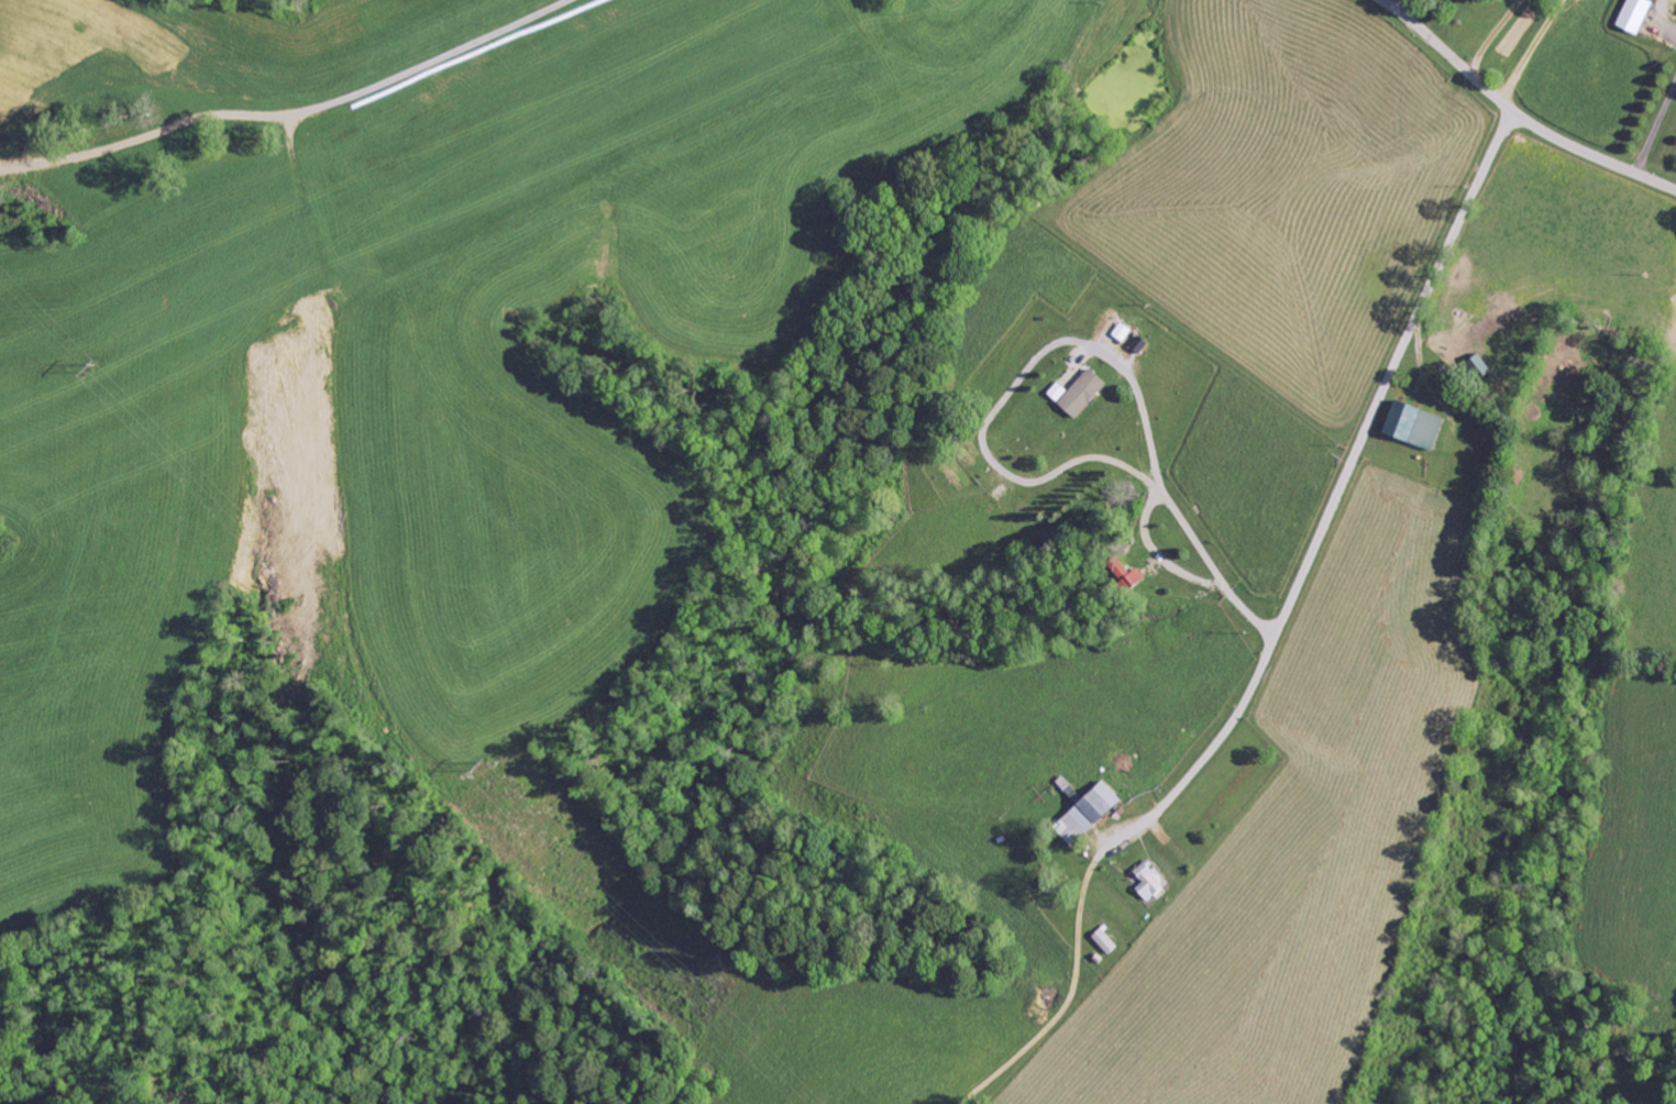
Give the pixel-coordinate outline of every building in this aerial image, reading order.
[(1651,0),(1631,0),(1619,25),(1641,36),(1657,3),(1651,0)] [(1111,384),(1093,368),(1061,402),(1079,419),(1111,384)] [(1436,452),(1449,417),(1401,399),(1388,434),(1436,452)] [(1126,800),(1107,781),(1063,823),(1068,828),(1062,833),(1076,848),(1126,800)] [(1174,885),(1150,859),(1135,872),(1145,883),(1137,890),(1149,903),(1158,895),(1160,898),(1174,885)] [(1094,939),(1110,956),(1119,946),(1103,930),(1094,939)]
